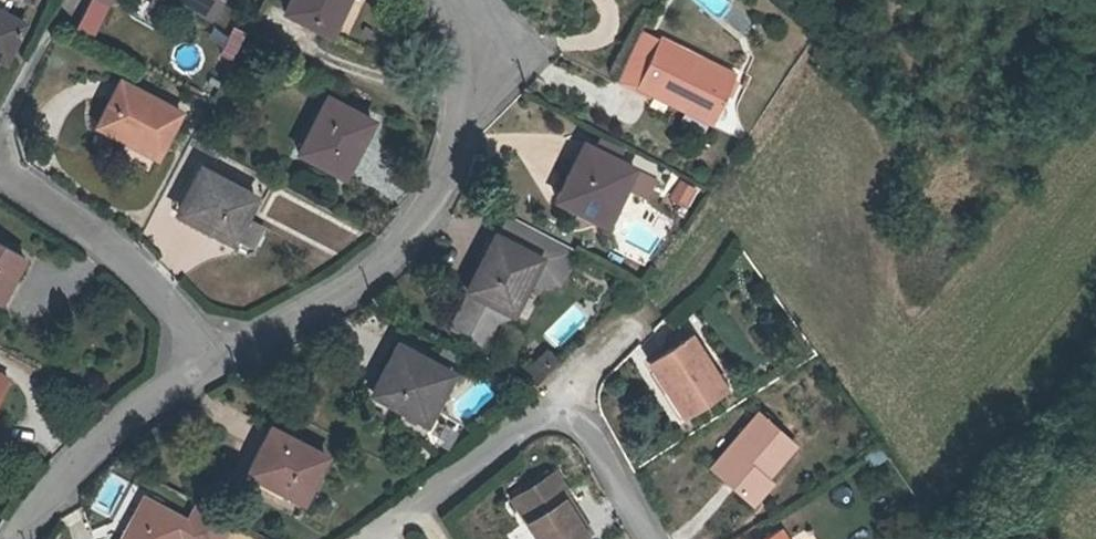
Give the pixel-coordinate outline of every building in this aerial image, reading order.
[(77,29),(95,38),(114,0),(92,0),(77,29)] [(184,0),(160,0),(180,11),(186,1),(184,0)] [(186,1),(214,16),(222,0),(184,0),(186,1)] [(294,13),(339,33),(355,0),(300,0),(294,13)] [(7,63),(27,25),(0,10),(0,59),(7,63)] [(626,80),(643,88),(666,40),(649,32),(626,80)] [(666,40),(643,88),(719,127),(740,80),(666,40)] [(183,116),(122,83),(103,123),(163,155),(183,116)] [(376,123),(332,101),(307,150),(350,172),(376,123)] [(585,170),(575,165),(559,198),(614,225),(638,174),(593,153),(585,170)] [(257,203),(204,175),(184,213),(238,241),(257,203)] [(697,189),(682,181),(673,197),(689,205),(697,189)] [(512,216),(501,237),(546,259),(531,289),(562,282),(579,250),(512,216)] [(546,259),(501,237),(471,294),(474,296),(516,317),(531,289),(546,259)] [(0,244),(0,305),(4,307),(28,257),(0,244)] [(516,317),(474,296),(456,333),(488,348),(500,324),(516,317)] [(728,394),(694,341),(655,367),(689,419),(728,394)] [(379,386),(403,398),(398,408),(428,423),(453,375),(399,348),(379,386)] [(559,360),(549,349),(523,374),(534,385),(559,360)] [(11,381),(0,375),(0,401),(11,381)] [(750,503),(772,476),(796,446),(759,416),(713,473),(750,503)] [(329,459),(273,429),(250,475),(306,505),(329,459)] [(579,538),(584,535),(559,494),(566,490),(571,488),(556,465),(511,495),(538,538),(578,538),(579,538)] [(772,476),(750,503),(758,510),(781,483),(772,476)] [(559,494),(584,535),(591,531),(566,490),(559,494)] [(144,501),(123,538),(184,538),(191,526),(144,501)] [(787,527),(767,538),(794,538),(787,527)]
